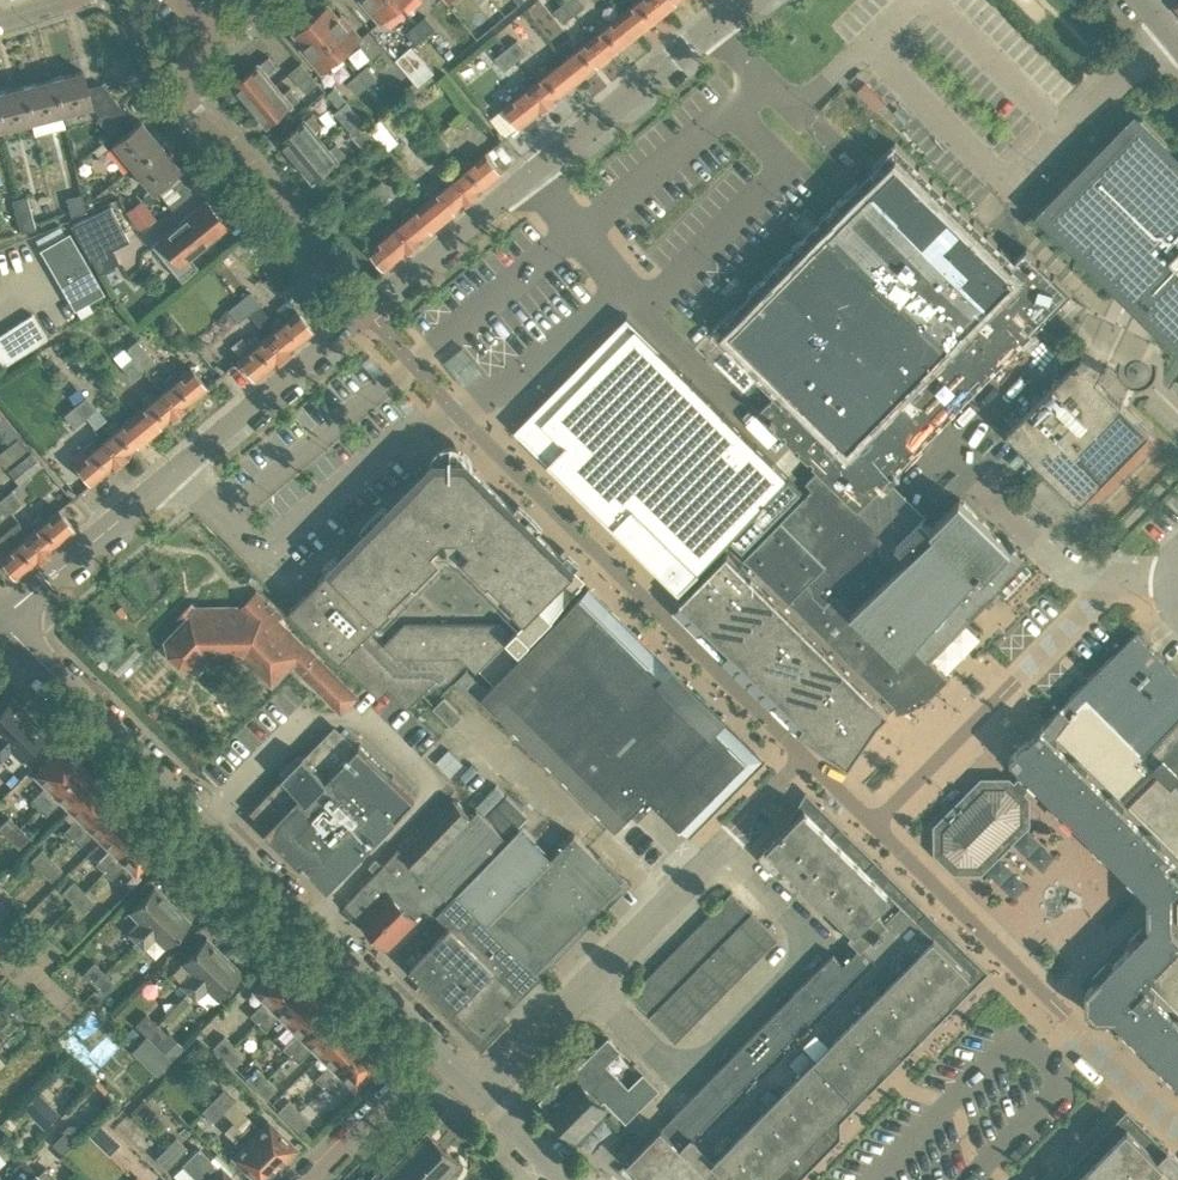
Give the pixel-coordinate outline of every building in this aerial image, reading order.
[(397,0),(363,0),(382,22),(401,6),(397,0)] [(471,28),(488,16),(476,0),(449,0),(471,28)] [(565,1),(575,13),(586,4),(583,0),(566,0),(565,1)] [(661,0),(635,0),(636,1),(622,12),(639,32),(668,9),(661,0)] [(668,9),(679,0),(661,0),(668,9)] [(575,13),(565,1),(554,10),(563,22),(575,13)] [(327,5),(312,19),(342,55),(362,39),(341,14),(337,17),(327,5)] [(639,32),(622,12),(608,23),(604,17),(595,25),(599,30),(593,36),(609,56),(639,32)] [(416,23),(427,35),(436,27),(426,15),(416,23)] [(342,55),(312,19),(296,32),(306,44),(303,46),(323,71),(342,55)] [(427,35),(416,23),(407,32),(417,44),(427,35)] [(577,48),(563,59),(579,79),(609,56),(593,36),(587,41),(582,36),(573,43),(577,48)] [(518,39),(506,48),(516,60),(527,51),(518,39)] [(435,72),(412,45),(396,58),(419,85),(435,72)] [(516,60),(506,48),(495,57),(504,69),(516,60)] [(251,105),(275,85),(266,75),(277,65),(269,55),(234,85),(251,105)] [(579,79),(563,59),(550,70),(546,65),(537,71),(541,77),(534,83),(550,103),(579,79)] [(318,81),(302,61),(289,72),(306,91),(318,81)] [(368,65),(358,73),(368,85),(377,77),(368,65)] [(84,70),(53,78),(62,112),(98,103),(119,128),(131,119),(101,82),(88,86),(84,70)] [(368,85),(358,73),(348,81),(358,94),(368,85)] [(53,78),(23,85),(32,120),(62,112),(53,78)] [(550,103),(534,83),(527,88),(523,82),(514,90),(518,95),(504,107),(520,127),(550,103)] [(0,91),(0,118),(3,128),(32,120),(23,85),(0,91)] [(284,96),(275,85),(251,105),(268,125),(296,101),(288,92),(284,96)] [(343,121),(356,112),(347,101),(335,111),(343,121)] [(363,121),(356,112),(343,121),(351,131),(363,121)] [(297,160),(321,141),(312,130),(317,126),(309,116),(280,140),(297,160)] [(1175,167),(1163,156),(1168,151),(1168,142),(1143,118),(1135,118),(1113,140),(1113,149),(1115,150),(1072,193),(1071,192),(1062,192),(1042,212),(1042,221),(1078,256),(1087,256),(1090,252),(1123,285),(1114,295),(1117,298),(1112,303),(1123,308),(1136,314),(1136,315),(1136,323),(1177,364),(1177,164),(1175,167)] [(132,166),(160,143),(140,119),(112,142),(132,166)] [(429,142),(439,154),(450,144),(440,132),(429,142)] [(321,141),(297,160),(314,181),(343,157),(335,148),(330,152),(321,141)] [(879,489),(1041,324),(1047,317),(1045,316),(1049,312),(1051,314),(1073,292),(1027,247),(1015,259),(896,141),(872,165),(874,168),(859,183),(857,181),(750,290),(752,292),(737,307),(734,305),(711,329),(775,393),(758,411),(818,470),(808,481),(813,486),(879,489)] [(439,154),(429,142),(417,151),(427,163),(439,154)] [(180,167),(160,143),(132,166),(151,190),(180,167)] [(474,196),(484,187),(503,171),(488,152),(474,164),(470,159),(460,167),(464,172),(458,177),(474,196)] [(458,177),(452,182),(448,176),(438,183),(443,189),(429,201),(445,220),(474,196),(458,177)] [(161,194),(172,208),(192,193),(180,178),(161,194)] [(370,192),(380,204),(392,194),(382,182),(370,192)] [(429,201),(419,189),(407,199),(412,206),(402,213),(407,219),(400,224),(416,244),(445,220),(429,201)] [(380,204),(370,192),(344,213),(354,225),(380,204)] [(66,197),(69,210),(70,215),(85,212),(80,193),(66,197)] [(26,195),(11,199),(15,215),(30,211),(26,195)] [(227,226),(209,204),(206,199),(177,223),(178,224),(168,232),(167,231),(152,244),(181,279),(196,266),(188,256),(197,248),(198,249),(227,226)] [(155,217),(144,201),(129,212),(141,228),(155,217)] [(70,225),(73,230),(90,259),(91,259),(98,273),(119,261),(112,248),(128,240),(110,206),(70,225)] [(34,226),(30,211),(15,215),(19,230),(34,226)] [(400,224),(393,229),(389,224),(380,231),(384,237),(370,249),(386,269),(416,244),(400,224)] [(69,232),(39,249),(73,308),(103,291),(69,232)] [(239,300),(248,312),(259,303),(249,291),(248,292),(225,264),(216,272),(239,300)] [(248,312),(239,300),(237,301),(227,309),(237,321),(248,312)] [(296,310),(267,334),(284,354),(313,330),(296,310)] [(30,312),(18,319),(34,343),(46,336),(30,312)] [(610,335),(517,429),(529,440),(549,460),(548,460),(640,550),(680,589),(731,537),(744,550),(797,496),(803,489),(789,476),(776,463),(660,348),(627,315),(627,316),(625,318),(626,318),(609,335),(610,335)] [(34,343),(18,319),(6,327),(22,351),(34,343)] [(259,325),(244,337),(252,348),(238,360),(254,379),(284,354),(267,334),(259,325)] [(6,327),(0,331),(0,343),(10,359),(22,351),(6,327)] [(132,357),(142,369),(153,359),(136,339),(125,348),(132,357)] [(0,343),(0,365),(10,359),(0,343)] [(1007,431),(1032,456),(1079,502),(1150,431),(1097,377),(1103,366),(1105,367),(1106,366),(1082,352),(1082,353),(1083,355),(1007,431)] [(142,369),(132,357),(121,366),(131,378),(142,369)] [(152,381),(160,390),(177,411),(218,377),(207,363),(196,373),(189,365),(175,377),(167,368),(152,381)] [(177,411),(160,390),(154,395),(150,391),(141,398),(145,403),(131,414),(149,435),(177,411)] [(74,405),(84,417),(95,408),(86,395),(74,405)] [(84,417),(74,405),(63,414),(73,427),(84,417)] [(109,433),(105,436),(122,457),(149,435),(131,414),(118,425),(114,420),(105,428),(109,433)] [(19,440),(10,430),(0,438),(0,456),(19,440)] [(122,457),(105,436),(103,438),(96,430),(89,435),(92,438),(83,446),(87,451),(72,463),(90,485),(122,457)] [(42,465),(31,451),(7,470),(18,484),(42,465)] [(333,569),(331,567),(291,608),(291,607),(290,609),(379,697),(389,687),(409,707),(438,676),(445,684),(470,659),(494,683),(517,660),(513,656),(582,585),(581,585),(580,585),(574,570),(575,569),(461,457),(439,479),(430,470),(333,569)] [(879,489),(813,486),(744,557),(895,706),(897,704),(904,702),(909,700),(913,699),(917,697),(921,694),(924,692),(928,689),(931,686),(944,672),(950,678),(951,677),(928,655),(1022,560),(1023,559),(961,498),(931,527),(922,519),(927,514),(925,513),(915,524),(879,489)] [(21,501),(11,489),(0,498),(0,519),(21,501)] [(28,533),(44,552),(74,527),(57,508),(44,520),(39,514),(29,522),(34,527),(28,533)] [(28,533),(19,540),(14,535),(6,541),(11,547),(0,556),(0,560),(14,577),(44,552),(28,533)] [(706,626),(754,578),(728,553),(680,601),(706,626)] [(754,578),(706,626),(730,650),(778,602),(754,578)] [(589,587),(517,660),(494,683),(488,689),(483,695),(534,746),(640,638),(589,587)] [(356,696),(279,620),(283,616),(258,592),(243,607),(240,610),(292,661),(342,710),(356,696)] [(243,607),(199,608),(193,602),(176,619),(182,625),(168,639),(172,653),(182,663),(196,666),(207,655),(247,655),(273,681),(292,661),(240,610),(243,607)] [(803,626),(778,602),(730,650),(755,675),(803,626)] [(889,712),(803,626),(755,675),(804,723),(848,753),(878,722),(878,723),(889,712)] [(1031,737),(1030,756),(1164,890),(1165,928),(1132,962),(1131,961),(1106,988),(1105,995),(1108,998),(1115,997),(1151,1033),(1177,1059),(1177,787),(1144,754),(1177,720),(1177,673),(1136,631),(1031,737)] [(640,638),(534,746),(583,794),(682,693),(665,676),(672,669),(640,638)] [(483,695),(488,689),(467,669),(455,681),(476,702),(483,695)] [(635,781),(702,713),(682,693),(583,794),(617,827),(649,795),(635,781)] [(385,708),(408,723),(415,713),(392,697),(385,708)] [(445,697),(434,707),(452,725),(463,715),(445,697)] [(27,715),(10,699),(1,708),(0,708),(0,743),(27,715)] [(716,727),(702,713),(635,781),(649,795),(716,727)] [(27,715),(0,743),(0,757),(11,747),(21,757),(45,732),(27,715)] [(716,727),(649,795),(689,834),(706,816),(699,809),(749,759),(716,727)] [(339,876),(416,798),(360,743),(358,746),(342,730),(341,731),(331,731),(330,730),(305,755),(304,754),(283,776),(284,777),(257,805),(258,806),(258,816),(257,817),(268,827),(265,830),(302,865),(304,863),(308,866),(309,865),(317,872),(316,874),(329,887),(339,876)] [(464,763),(449,748),(436,762),(451,776),(464,763)] [(37,807),(78,765),(61,749),(36,775),(45,784),(30,799),(37,807)] [(78,765),(37,807),(45,814),(60,799),(69,807),(94,781),(78,765)] [(78,816),(69,825),(63,832),(70,838),(110,797),(94,781),(69,807),(78,816)] [(979,793),(975,789),(946,818),(951,822),(944,829),(944,849),(958,863),(978,862),(1020,820),(1020,800),(1006,786),(986,786),(979,793)] [(77,844),(91,829),(101,839),(127,813),(110,797),(70,838),(77,844)] [(361,918),(466,810),(454,798),(403,852),(399,848),(383,865),(376,858),(370,865),(377,872),(346,903),(361,918)] [(674,1115),(629,1160),(631,1161),(649,1179),(716,1179),(709,1174),(710,1173),(709,1173),(719,1163),(720,1163),(733,1176),(734,1176),(738,1179),(764,1179),(776,1167),(827,1116),(970,971),(967,968),(967,967),(963,965),(963,959),(947,942),(941,942),(936,937),(935,931),(921,917),(915,917),(913,915),(914,915),(902,904),(806,807),(802,811),(798,819),(793,816),(789,824),(758,856),(793,890),(800,884),(851,933),(850,934),(851,935),(852,934),(862,945),(844,963),(834,953),(674,1115)] [(449,900),(509,839),(478,809),(472,816),(466,810),(361,918),(390,946),(416,920),(414,918),(423,908),(432,917),(436,913),(449,900)] [(127,813),(101,839),(110,848),(101,857),(95,863),(103,870),(143,829),(127,813)] [(19,826),(9,816),(0,824),(0,830),(8,837),(19,826)] [(29,837),(19,826),(8,837),(18,848),(29,837)] [(575,833),(552,857),(521,826),(509,839),(449,900),(534,983),(542,975),(537,970),(623,881),(575,833)] [(143,829),(103,870),(111,878),(116,872),(114,870),(124,860),(134,871),(159,845),(143,829)] [(40,870),(51,859),(41,848),(30,859),(40,870)] [(51,859),(40,870),(50,880),(61,869),(51,859)] [(72,901),(83,890),(73,880),(62,891),(72,901)] [(134,938),(171,902),(153,885),(128,910),(139,920),(127,932),(134,938)] [(83,890),(72,901),(82,912),(93,901),(83,890)] [(752,911),(734,893),(732,891),(722,902),(742,922),(752,911)] [(444,929),(446,931),(411,967),(427,982),(427,981),(482,1035),(502,1014),(503,1015),(503,1014),(534,983),(449,900),(436,913),(448,925),(444,929)] [(188,920),(171,902),(134,938),(142,946),(153,934),(164,945),(188,920)] [(742,922),(722,902),(712,912),(732,932),(742,922)] [(732,932),(758,958),(779,936),(753,911),(752,911),(742,922),(732,932)] [(712,912),(702,922),(722,942),(732,932),(712,912)] [(722,942),(702,922),(691,933),(711,953),(722,942)] [(732,932),(722,942),(711,953),(738,978),(758,958),(732,932)] [(691,933),(681,943),(701,963),(711,953),(691,933)] [(187,990),(223,954),(205,936),(180,961),(190,971),(179,982),(187,990)] [(691,973),(701,963),(681,943),(671,953),(691,973)] [(691,973),(671,953),(661,964),(681,983),(691,973)] [(711,953),(701,963),(691,973),(717,999),(738,978),(711,953)] [(241,972),(223,954),(187,990),(194,997),(205,985),(216,996),(241,972)] [(92,983),(104,971),(93,961),(82,972),(92,983)] [(257,1021),(297,980),(280,964),(255,990),(264,998),(255,1007),(249,1014),(257,1021)] [(681,983),(661,964),(651,974),(670,994),(671,993),(681,983)] [(114,982),(104,971),(92,983),(103,993),(114,982)] [(691,973),(681,983),(671,993),(678,1000),(697,1019),(717,999),(691,973)] [(670,994),(651,974),(640,984),(661,1004),(670,994)] [(313,996),(297,980),(257,1021),(265,1029),(271,1022),(270,1022),(279,1013),(288,1021),(313,996)] [(661,1004),(640,984),(631,994),(651,1014),(661,1004)] [(697,1019),(678,1000),(671,993),(670,994),(661,1004),(651,1014),(650,1015),(676,1040),(697,1019)] [(313,996),(288,1021),(297,1030),(287,1039),(282,1046),(290,1053),(329,1012),(313,996)] [(12,997),(5,1004),(11,1010),(18,1004),(12,997)] [(329,1012),(290,1053),(297,1061),(303,1055),(302,1054),(311,1044),(320,1053),(345,1027),(329,1012)] [(145,1034),(156,1023),(146,1013),(134,1024),(145,1034)] [(145,1034),(146,1035),(155,1044),(161,1038),(166,1033),(156,1023),(145,1034)] [(345,1027),(320,1053),(330,1062),(321,1071),(314,1077),(321,1084),(362,1043),(345,1027)] [(155,1044),(146,1035),(132,1049),(157,1074),(177,1054),(161,1038),(155,1044)] [(223,1056),(234,1045),(224,1035),(212,1046),(223,1056)] [(644,1073),(629,1087),(607,1064),(622,1049),(609,1036),(573,1072),(571,1070),(540,1100),(576,1136),(606,1108),(601,1102),(605,1099),(626,1121),(660,1089),(644,1073)] [(362,1043),(321,1084),(330,1092),(336,1086),(335,1085),(344,1076),(353,1085),(378,1060),(362,1043)] [(234,1045),(223,1056),(233,1066),(245,1056),(234,1045)] [(255,1088),(266,1077),(256,1067),(245,1078),(255,1088)] [(266,1077),(255,1088),(265,1098),(276,1087),(266,1077)] [(268,1122),(261,1130),(234,1104),(235,1102),(224,1091),(213,1102),(252,1140),(277,1165),(293,1148),(282,1136),(282,1135),(277,1129),(276,1129),(275,1129),(268,1122)] [(24,1107),(34,1118),(50,1104),(40,1093),(24,1107)] [(287,1120),(298,1109),(288,1099),(277,1110),(287,1120)] [(155,1127),(167,1113),(152,1100),(140,1114),(155,1127)] [(242,1148),(235,1156),(242,1163),(242,1164),(241,1165),(247,1170),(249,1170),(259,1179),(262,1179),(277,1165),(252,1140),(213,1102),(204,1111),(215,1122),(224,1114),(242,1132),(236,1139),(234,1141),(242,1148)] [(309,1120),(298,1109),(287,1120),(298,1131),(309,1120)] [(831,1120),(827,1116),(776,1167),(780,1171),(793,1171),(831,1132),(831,1120)] [(121,1142),(99,1121),(88,1132),(110,1154),(121,1142)] [(80,1129),(75,1124),(68,1124),(63,1129),(72,1138),(80,1129)] [(1130,1125),(1075,1179),(1177,1179),(1177,1159),(1168,1149),(1161,1156),(1130,1125)] [(381,1176),(385,1179),(436,1179),(456,1160),(426,1130),(381,1176)] [(51,1143),(62,1154),(73,1142),(63,1131),(51,1143)] [(165,1147),(176,1158),(187,1148),(175,1136),(165,1147)] [(176,1158),(165,1147),(155,1157),(166,1168),(176,1158)] [(198,1147),(181,1164),(197,1179),(234,1179),(230,1176),(230,1177),(228,1177),(221,1169),(221,1170),(198,1147)] [(130,1152),(113,1161),(119,1173),(136,1165),(130,1152)] [(52,1179),(55,1177),(45,1166),(32,1179),(52,1179)] [(381,1176),(376,1171),(367,1179),(385,1179),(381,1176)]
